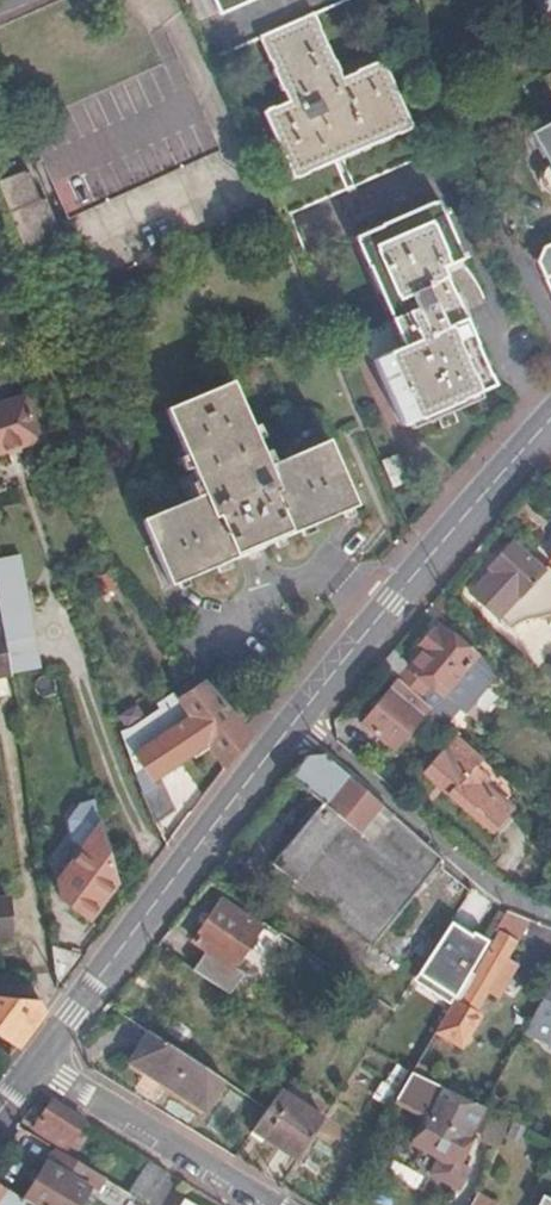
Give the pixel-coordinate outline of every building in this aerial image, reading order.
[(540,23),(550,18),(550,0),(529,0),(540,23)] [(315,15),(263,36),(290,102),(265,112),(292,177),(278,183),(292,214),(439,152),(428,121),(412,128),(384,62),(343,80),(315,15)] [(183,65),(28,125),(92,288),(262,221),(249,188),(234,194),(183,65)] [(527,135),(538,157),(542,156),(547,167),(541,170),(548,182),(550,181),(550,122),(527,135)] [(57,234),(44,198),(38,200),(19,155),(0,162),(0,193),(20,247),(57,234)] [(438,203),(356,237),(401,345),(372,357),(401,424),(491,386),(445,276),(464,267),(462,260),(467,258),(464,251),(460,253),(438,203)] [(550,259),(550,244),(544,247),(535,263),(550,295),(550,262),(550,259)] [(233,385),(168,410),(202,497),(142,522),(168,587),(355,508),(327,443),(268,468),(233,385)] [(0,406),(0,454),(40,441),(23,398),(0,406)] [(380,460),(391,486),(404,480),(393,455),(380,460)] [(547,568),(541,573),(511,546),(487,572),(489,573),(473,597),(513,633),(519,628),(525,623),(532,619),(540,617),(550,616),(550,571),(547,568)] [(1,632),(5,650),(34,643),(19,564),(0,567),(0,627),(1,632)] [(418,650),(394,680),(398,684),(416,700),(429,711),(443,723),(455,710),(460,715),(492,679),(470,646),(463,650),(436,625),(416,649),(418,650)] [(0,632),(0,677),(10,675),(8,667),(5,650),(1,632),(0,632)] [(405,666),(391,654),(380,667),(394,680),(405,666)] [(429,711),(416,700),(398,684),(361,725),(393,753),(429,711)] [(205,743),(222,770),(249,736),(240,726),(202,685),(179,701),(205,743)] [(151,781),(205,743),(179,701),(176,703),(167,710),(157,717),(168,734),(159,740),(155,734),(142,743),(138,738),(132,743),(136,756),(151,781)] [(455,710),(443,723),(448,729),(460,715),(455,710)] [(456,736),(423,773),(488,834),(507,815),(481,790),(488,783),(478,773),(487,763),(456,736)] [(321,754),(304,758),(287,779),(318,804),(420,885),(440,859),(418,841),(321,754)] [(143,792),(155,824),(172,811),(159,781),(143,792)] [(367,942),(420,885),(318,804),(269,863),(298,888),(301,886),(367,942)] [(115,883),(103,838),(89,829),(59,870),(61,880),(98,905),(115,883)] [(9,934),(5,898),(0,899),(0,935),(9,934)] [(5,898),(9,934),(15,934),(12,898),(5,898)] [(191,973),(227,998),(240,978),(231,972),(245,952),(259,932),(217,904),(190,944),(204,954),(191,973)] [(527,923),(506,914),(495,933),(514,943),(527,923)] [(260,963),(279,936),(263,925),(259,932),(245,952),(260,963)] [(514,943),(495,933),(438,1027),(435,1033),(461,1049),(480,1017),(471,1011),(483,991),(485,992),(497,973),(507,979),(515,965),(504,959),(514,943)] [(550,1046),(550,981),(522,1032),(550,1046)] [(16,1045),(43,1010),(37,999),(0,997),(0,1034),(16,1045)] [(222,1084),(147,1034),(127,1063),(202,1113),(222,1084)] [(401,1088),(391,1105),(427,1123),(415,1146),(439,1160),(435,1167),(449,1174),(478,1112),(408,1076),(401,1088)] [(249,1134),(293,1164),(320,1122),(277,1093),(264,1112),(249,1134)] [(89,1125),(51,1101),(34,1129),(51,1139),(56,1130),(72,1140),(80,1127),(85,1131),(89,1125)] [(476,1140),(494,1148),(508,1119),(490,1110),(476,1140)] [(56,1130),(51,1139),(67,1148),(72,1140),(56,1130)] [(54,1148),(23,1198),(34,1204),(77,1204),(97,1173),(54,1148)] [(386,1173),(416,1189),(423,1176),(393,1160),(386,1173)] [(132,1195),(147,1203),(167,1172),(163,1170),(152,1163),(132,1195)] [(0,1184),(0,1204),(14,1204),(20,1196),(0,1184)] [(549,1198),(544,1196),(539,1204),(550,1204),(550,1200),(549,1198)]
